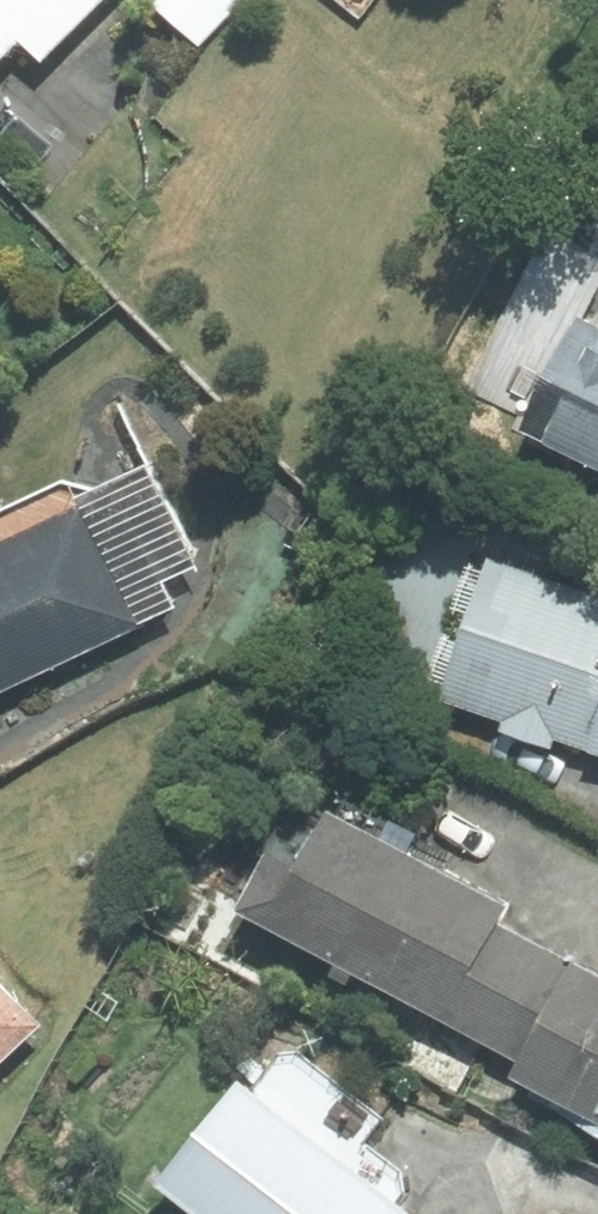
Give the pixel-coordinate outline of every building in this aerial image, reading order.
[(27,45),(43,62),(111,0),(0,0),(0,71),(27,45)] [(250,0),(163,0),(157,6),(201,50),(250,0)] [(525,430),(597,467),(597,294),(596,293),(525,430)] [(143,631),(86,505),(0,545),(0,697),(143,631)] [(597,751),(597,582),(497,547),(445,698),(597,751)] [(589,955),(584,964),(510,922),(520,905),(349,806),(280,926),(528,1068),(517,1086),(597,1133),(597,960),(589,955)] [(54,1024),(0,964),(0,1073),(54,1024)] [(251,1074),(150,1193),(175,1213),(418,1213),(251,1074)]
